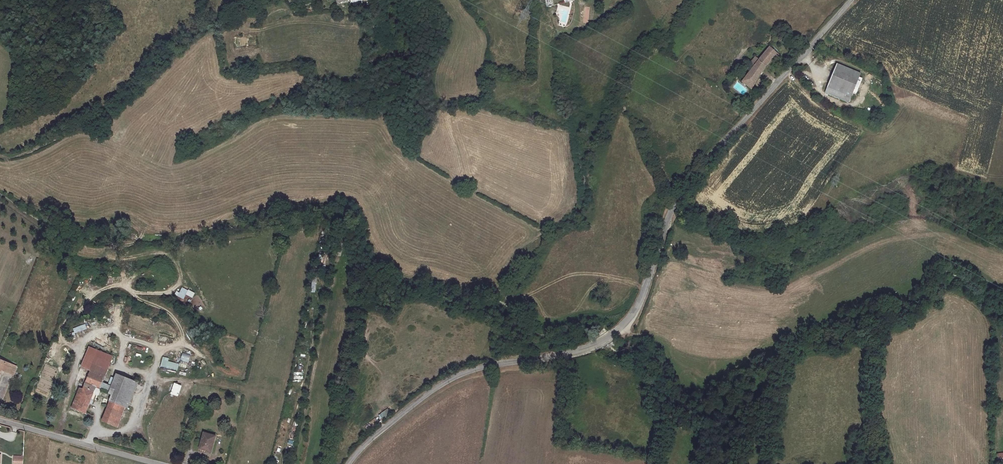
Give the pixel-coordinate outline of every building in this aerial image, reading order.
[(743,81),(753,88),(774,56),(779,59),(783,54),(768,45),(759,59),(755,56),(751,63),(754,65),(743,81)] [(851,95),(862,72),(838,61),(828,84),(851,95)] [(185,296),(192,299),(194,294),(181,288),(177,297),(184,300),(185,296)] [(86,325),(73,328),(74,333),(88,330),(86,325)] [(81,370),(84,371),(85,370),(107,376),(112,359),(87,350),(81,370)] [(182,353),(180,361),(188,363),(190,355),(182,353)] [(176,375),(178,364),(168,362),(169,358),(162,357),(159,371),(176,375)] [(0,359),(0,380),(5,369),(17,374),(20,367),(0,359)] [(85,370),(84,371),(90,373),(83,392),(79,391),(72,411),(86,415),(89,406),(93,407),(96,398),(99,398),(107,376),(85,370)] [(113,375),(112,380),(132,388),(133,382),(113,375)] [(126,406),(132,388),(112,380),(109,388),(113,390),(110,401),(126,406)] [(171,395),(179,396),(181,385),(173,384),(171,395)] [(119,427),(126,406),(110,401),(103,422),(119,427)] [(388,408),(378,416),(381,420),(391,413),(388,408)] [(204,433),(201,448),(212,451),(216,436),(204,433)]
